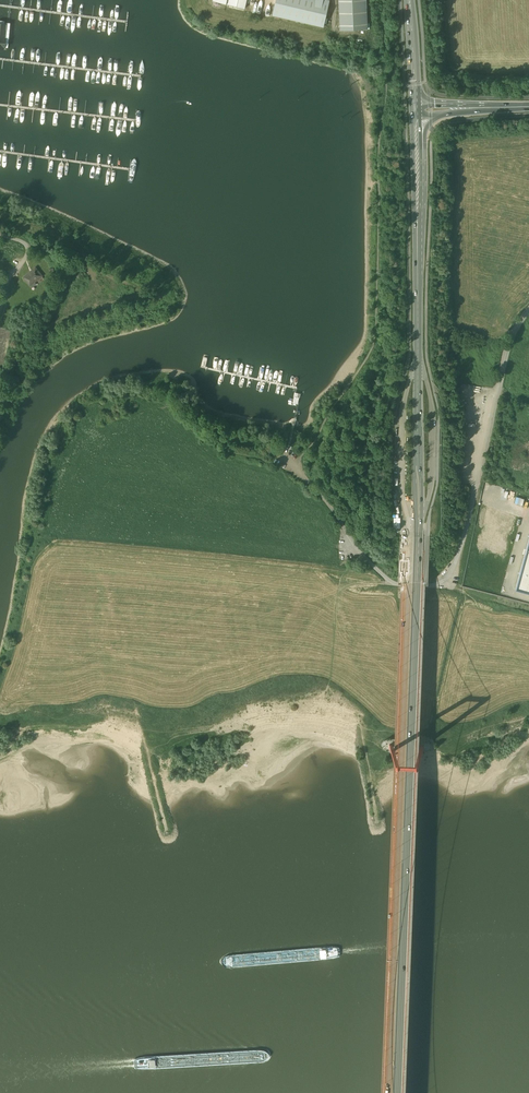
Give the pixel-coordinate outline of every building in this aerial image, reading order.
[(273,14),(324,26),(330,0),(276,0),(273,14)] [(340,29),(367,28),(366,0),(339,0),(340,29)] [(9,22),(0,21),(0,50),(7,50),(9,22)] [(42,275),(36,268),(24,277),(30,285),(42,275)] [(516,586),(528,590),(528,539),(516,586)]
